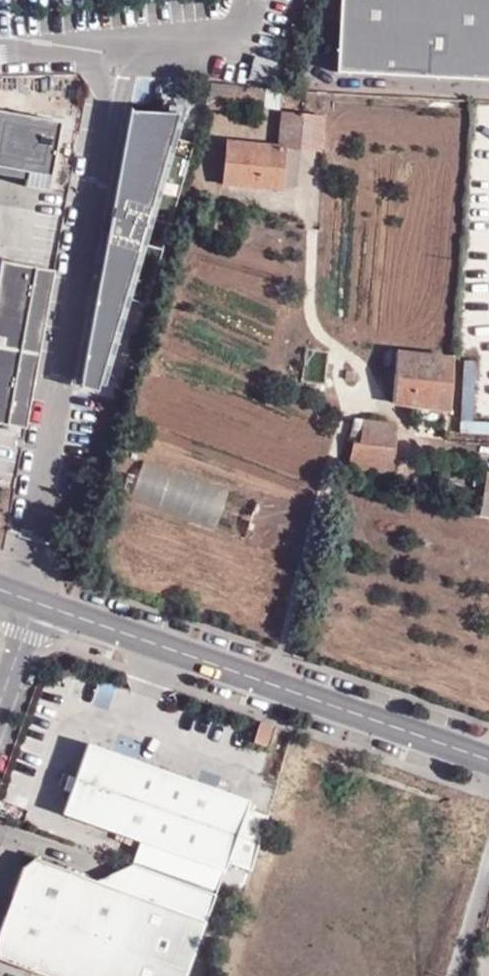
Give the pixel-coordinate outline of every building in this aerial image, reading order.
[(337,71),(488,80),(488,0),(339,0),(337,71)] [(28,173),(26,186),(50,191),(62,124),(0,113),(0,168),(28,173)] [(180,114),(133,113),(82,388),(99,391),(101,384),(107,386),(133,300),(146,304),(194,144),(180,139),(184,124),(178,122),(180,114)] [(227,183),(285,191),(290,151),(307,153),(322,155),(326,118),(289,113),(285,147),(234,140),(227,183)] [(301,193),(307,153),(290,151),(285,191),(301,193)] [(0,282),(0,422),(27,428),(39,380),(56,271),(3,262),(0,282)] [(454,410),(458,357),(406,353),(400,405),(415,406),(448,410),(454,410)] [(445,426),(448,410),(415,406),(413,414),(419,424),(445,426)] [(368,445),(358,445),(357,470),(366,473),(400,474),(401,425),(370,423),(368,445)] [(359,423),(358,445),(368,445),(370,423),(359,423)] [(255,871),(272,814),(252,806),(254,800),(228,791),(114,747),(94,740),(67,810),(147,840),(228,871),(232,862),(255,871)] [(228,871),(147,840),(139,863),(220,893),(228,871)] [(139,863),(128,890),(100,880),(39,857),(27,867),(0,940),(0,947),(2,957),(52,975),(190,975),(210,921),(220,893),(139,863)] [(139,863),(100,880),(128,890),(139,863)]
